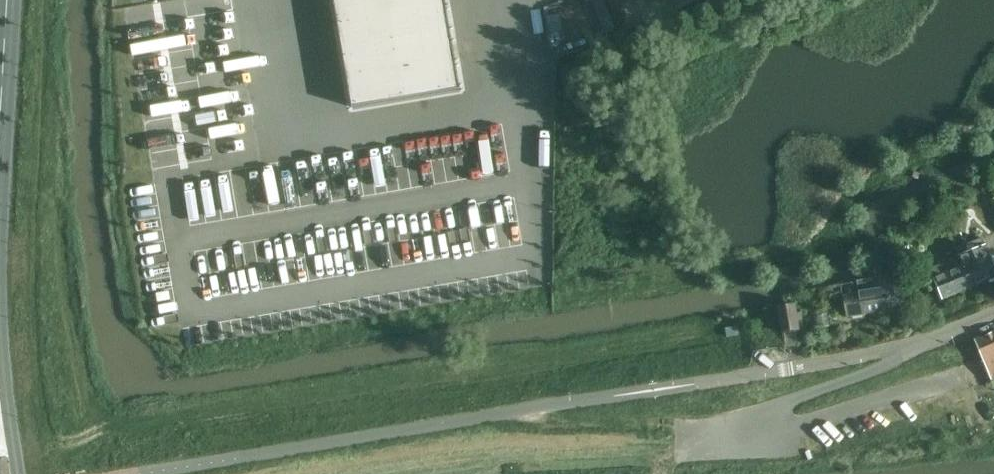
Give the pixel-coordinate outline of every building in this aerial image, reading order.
[(352,108),(459,89),(444,0),(334,0),(352,108)] [(955,249),(958,256),(962,266),(971,288),(993,279),(993,267),(992,262),(989,256),(988,256),(983,245),(981,239),(955,249)] [(943,299),(971,288),(962,266),(959,268),(955,258),(930,268),(943,299)] [(859,295),(844,297),(847,318),(846,318),(893,311),(891,297),(890,289),(887,277),(856,282),(859,295)] [(906,279),(895,281),(896,288),(898,296),(899,304),(909,302),(906,279)] [(896,288),(890,289),(891,297),(898,296),(896,288)] [(798,332),(798,327),(795,306),(778,309),(782,335),(798,332)] [(975,341),(991,381),(993,380),(993,333),(975,341)]
